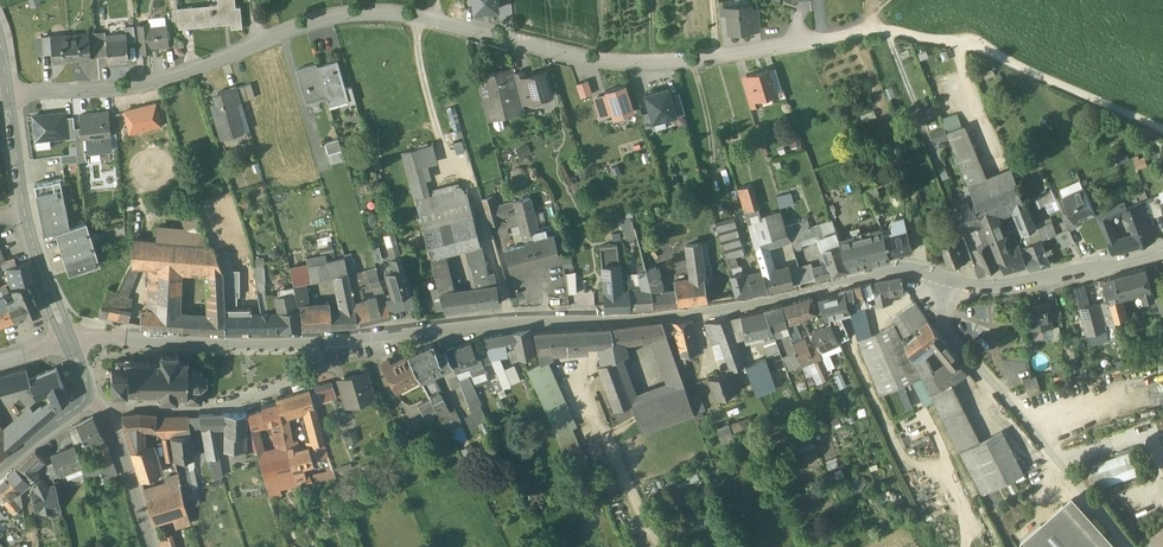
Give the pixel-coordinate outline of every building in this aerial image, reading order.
[(235,0),(218,0),(218,3),(193,6),(193,10),(192,10),(193,23),(179,25),(179,27),(230,22),(231,27),(242,26),(240,6),(236,6),(235,0)] [(474,10),(498,8),(497,0),(473,0),(474,10)] [(718,1),(720,15),(727,14),(727,7),(727,0),(724,0),(718,1)] [(727,7),(727,14),(729,32),(752,30),(752,29),(750,8),(750,5),(727,7)] [(193,6),(177,7),(179,25),(193,23),(192,10),(193,10),(193,6)] [(759,8),(750,8),(752,29),(761,28),(759,8)] [(166,19),(149,20),(149,23),(150,27),(167,25),(166,19)] [(167,25),(150,27),(149,23),(138,24),(141,52),(152,51),(152,46),(169,44),(167,25)] [(135,41),(134,26),(125,26),(126,37),(127,37),(127,42),(135,41)] [(106,31),(96,32),(98,56),(108,55),(106,39),(107,39),(107,35),(106,35),(106,31)] [(96,32),(88,32),(89,38),(90,57),(98,56),(96,32)] [(51,35),(35,36),(36,54),(52,53),(51,41),(51,35)] [(89,38),(79,39),(79,37),(70,38),(71,58),(80,57),(80,58),(90,57),(89,38)] [(107,39),(106,39),(108,55),(108,61),(129,59),(127,42),(127,37),(126,37),(107,39)] [(51,41),(52,53),(53,60),(64,59),(64,58),(71,58),(70,38),(61,38),(61,41),(51,41)] [(346,86),(338,59),(317,65),(326,96),(329,104),(349,98),(346,86)] [(317,65),(316,62),(297,68),(306,101),(326,96),(317,65)] [(502,69),(488,73),(491,83),(489,84),(491,94),(495,106),(513,101),(509,88),(507,88),(502,69)] [(768,69),(749,75),(752,87),(756,98),(757,98),(775,92),(768,69)] [(523,70),(514,72),(518,86),(521,99),(522,101),(528,100),(529,100),(522,76),(525,75),(523,70)] [(525,75),(522,76),(529,100),(528,100),(533,102),(540,100),(542,96),(551,94),(551,92),(552,90),(550,83),(548,82),(545,70),(525,75)] [(487,84),(484,74),(477,76),(482,96),(491,94),(489,84),(487,84)] [(576,83),(581,96),(592,92),(587,79),(576,83)] [(255,96),(251,82),(244,84),(248,98),(255,96)] [(612,111),(613,117),(634,110),(625,83),(605,90),(606,94),(612,111)] [(244,84),(237,86),(241,100),(248,98),(244,84)] [(237,86),(237,85),(230,87),(235,102),(241,100),(237,86)] [(356,101),(351,85),(346,86),(349,98),(350,103),(356,101)] [(518,86),(509,88),(513,101),(521,99),(518,86)] [(235,102),(230,87),(218,90),(221,100),(211,102),(221,136),(243,130),(235,102)] [(650,110),(653,120),(664,117),(665,120),(677,117),(676,113),(670,94),(668,87),(646,93),(650,110)] [(752,87),(745,89),(750,106),(758,104),(757,98),(756,98),(752,87)] [(670,94),(676,113),(684,111),(679,91),(670,94)] [(491,94),(482,96),(486,113),(496,110),(495,106),(491,94)] [(600,115),(612,111),(606,94),(594,98),(600,115)] [(156,102),(124,109),(129,131),(161,124),(156,102)] [(924,107),(926,117),(935,115),(933,105),(924,107)] [(32,113),(35,139),(69,135),(67,116),(66,109),(32,113)] [(646,127),(654,124),(653,120),(650,110),(642,113),(646,127)] [(108,111),(81,113),(82,126),(83,135),(84,135),(87,135),(110,133),(108,111)] [(67,116),(69,135),(76,134),(73,115),(67,116)] [(966,124),(947,132),(974,198),(975,201),(1018,183),(1011,167),(987,177),(966,124)] [(82,126),(75,127),(77,140),(84,140),(84,135),(83,135),(82,126)] [(110,133),(87,135),(89,150),(111,148),(110,133)] [(338,137),(325,141),(328,152),(342,148),(338,137)] [(84,140),(77,140),(78,152),(79,160),(86,159),(84,140)] [(807,142),(797,145),(800,156),(810,153),(807,142)] [(431,176),(428,165),(438,162),(433,144),(401,152),(413,197),(414,197),(429,193),(425,178),(431,176)] [(342,148),(328,152),(331,162),(345,158),(342,148)] [(78,152),(62,154),(62,162),(79,160),(78,152)] [(591,169),(580,173),(587,189),(597,185),(591,169)] [(70,225),(61,178),(35,183),(45,233),(55,230),(70,225)] [(1036,228),(1027,207),(1028,207),(1018,183),(975,201),(985,224),(994,216),(1015,208),(1026,233),(1036,228)] [(751,184),(738,188),(748,221),(763,217),(751,184)] [(875,185),(865,190),(869,199),(879,195),(875,185)] [(434,212),(470,202),(467,191),(457,188),(429,195),(434,212)] [(1036,206),(1055,201),(1051,189),(1033,194),(1036,206)] [(1085,189),(1064,198),(1071,213),(1074,221),(1084,217),(1083,214),(1094,210),(1085,189)] [(429,193),(414,197),(419,216),(434,212),(429,195),(429,193)] [(791,193),(777,196),(779,203),(793,199),(791,193)] [(492,195),(482,199),(486,213),(497,210),(495,206),(492,195)] [(1148,199),(1154,217),(1162,213),(1162,205),(1162,204),(1162,203),(1160,195),(1148,199)] [(530,197),(495,206),(497,210),(499,218),(509,215),(517,245),(524,243),(524,241),(553,233),(551,225),(539,229),(530,197)] [(974,198),(955,205),(966,232),(977,227),(978,227),(985,224),(975,201),(974,198)] [(1134,198),(1124,202),(1126,209),(1137,205),(1134,198)] [(434,212),(419,216),(422,226),(472,215),(470,202),(434,212)] [(1155,241),(1142,203),(1137,205),(1126,209),(1140,247),(1155,241)] [(930,220),(925,208),(919,210),(924,222),(930,220)] [(497,210),(486,213),(490,225),(500,222),(499,218),(497,210)] [(919,210),(911,213),(915,228),(925,226),(919,210)] [(763,217),(748,221),(755,248),(766,245),(789,238),(781,211),(763,217)] [(1117,241),(1105,211),(1096,214),(1102,228),(1103,227),(1109,243),(1108,243),(1113,253),(1129,249),(1127,239),(1117,241)] [(1074,221),(1071,213),(1064,216),(1070,230),(1077,227),(1074,221)] [(472,215),(422,226),(430,256),(444,253),(466,247),(480,244),(472,215)] [(1004,241),(994,216),(985,224),(992,240),(998,254),(1006,252),(1007,252),(1003,241),(1004,241)] [(734,217),(716,222),(726,259),(737,256),(741,255),(744,254),(734,217)] [(808,219),(798,222),(801,230),(810,227),(808,219)] [(70,225),(55,230),(60,244),(91,234),(87,220),(86,220),(70,225)] [(633,220),(621,223),(623,231),(624,230),(635,228),(633,220)] [(955,228),(943,233),(939,223),(938,224),(938,223),(933,225),(938,238),(941,247),(957,241),(957,242),(960,241),(955,228)] [(985,224),(978,227),(984,244),(992,240),(985,224)] [(1053,225),(1043,229),(1042,226),(1039,227),(1043,239),(1057,234),(1053,225)] [(837,233),(825,237),(824,233),(817,235),(814,226),(810,227),(801,230),(793,232),(789,234),(794,251),(803,248),(802,245),(818,240),(824,259),(828,258),(825,249),(841,243),(837,233)] [(635,228),(624,230),(628,247),(639,244),(635,228)] [(907,228),(885,234),(890,256),(891,256),(891,255),(912,250),(913,250),(907,228)] [(882,230),(848,239),(858,266),(867,264),(867,265),(875,263),(874,262),(891,258),(890,256),(885,234),(882,230)] [(608,241),(622,238),(621,231),(606,234),(608,241)] [(553,233),(524,241),(524,243),(517,245),(505,248),(510,268),(559,256),(553,233)] [(697,233),(687,236),(693,279),(704,278),(702,266),(697,233)] [(91,234),(60,244),(65,258),(96,248),(91,234)] [(567,237),(560,238),(561,247),(568,246),(567,237)] [(223,270),(213,245),(130,238),(133,264),(133,265),(140,265),(150,266),(160,267),(179,268),(208,270),(223,271),(223,270)] [(1051,264),(1041,240),(1028,246),(1030,252),(1024,254),(1028,266),(1030,269),(1051,264)] [(957,241),(941,247),(949,267),(965,261),(958,244),(957,242),(957,241)] [(972,258),(965,241),(958,244),(965,261),(972,258)] [(991,242),(977,249),(983,263),(988,273),(1002,267),(991,242)] [(851,270),(841,243),(825,249),(828,258),(830,265),(834,275),(851,270)] [(398,244),(388,247),(392,258),(401,255),(398,244)] [(480,244),(466,247),(470,263),(483,259),(480,244)] [(600,246),(600,251),(604,283),(620,281),(616,244),(600,246)] [(661,287),(651,245),(639,247),(645,272),(650,289),(650,294),(662,292),(661,287)] [(766,245),(755,248),(763,273),(764,273),(774,271),(766,245)] [(379,247),(371,249),(375,261),(383,259),(379,247)] [(96,248),(65,258),(69,273),(101,262),(96,248)] [(1007,252),(1006,252),(998,254),(1005,271),(1028,266),(1024,254),(1021,248),(1007,252)] [(444,253),(430,256),(435,275),(449,272),(444,253)] [(345,256),(327,260),(326,254),(307,258),(308,264),(290,267),(293,283),(304,281),(336,275),(348,272),(345,260),(345,256)] [(401,255),(392,258),(395,269),(389,271),(387,275),(386,275),(392,293),(396,306),(397,306),(414,301),(401,255)] [(737,256),(726,259),(729,268),(739,265),(737,256)] [(361,288),(354,258),(352,259),(345,260),(348,272),(352,290),(361,288)] [(483,259),(470,263),(475,286),(489,285),(487,274),(483,259)] [(27,262),(16,265),(18,272),(15,273),(16,277),(10,279),(12,287),(31,282),(33,282),(27,262)] [(983,263),(975,266),(979,276),(988,273),(983,263)] [(130,267),(118,292),(129,297),(140,265),(133,265),(133,264),(130,266),(130,267)] [(18,272),(16,265),(3,269),(5,273),(8,279),(10,279),(16,277),(15,273),(18,272)] [(711,265),(702,266),(704,277),(713,276),(711,265)] [(754,274),(743,276),(739,265),(729,268),(736,296),(757,292),(754,274)] [(800,273),(798,265),(789,267),(793,285),(803,282),(800,273)] [(830,265),(821,267),(823,278),(834,275),(830,265)] [(160,267),(150,266),(150,312),(157,313),(160,267)] [(179,268),(160,267),(157,313),(176,314),(179,268)] [(774,271),(764,273),(767,290),(793,285),(789,267),(774,271)] [(821,267),(814,269),(817,279),(816,279),(816,280),(823,278),(821,267)] [(376,268),(363,271),(366,282),(370,281),(371,286),(372,286),(381,283),(376,268)] [(1146,268),(1125,274),(1131,295),(1142,293),(1152,290),(1146,268)] [(814,269),(800,273),(803,282),(816,279),(817,279),(814,269)] [(223,271),(208,270),(211,316),(225,317),(225,308),(225,297),(223,271)] [(237,296),(240,296),(239,270),(223,270),(223,271),(225,297),(237,296)] [(348,272),(336,275),(343,309),(356,308),(354,302),(352,290),(348,272)] [(449,272),(435,275),(438,288),(443,309),(444,311),(466,308),(464,292),(454,293),(449,272)] [(494,272),(487,274),(489,285),(497,284),(494,272)] [(566,274),(569,294),(577,293),(575,272),(566,274)] [(645,272),(638,274),(640,286),(641,286),(642,289),(629,289),(630,308),(653,307),(650,294),(650,289),(645,272)] [(762,273),(754,274),(757,292),(766,291),(762,273)] [(1125,274),(1116,277),(1121,298),(1131,295),(1125,274)] [(1116,277),(1104,280),(1110,301),(1121,298),(1116,277)] [(693,279),(674,282),(675,291),(677,304),(707,300),(705,289),(704,278),(693,279)] [(901,278),(875,282),(878,295),(878,296),(890,294),(904,291),(901,278)] [(620,281),(604,283),(606,310),(630,308),(629,289),(628,280),(620,281)] [(309,302),(304,281),(293,283),(294,286),(298,306),(300,306),(308,305),(309,302)] [(12,287),(15,293),(6,297),(15,319),(33,312),(40,309),(31,282),(12,287)] [(381,283),(372,286),(376,297),(377,296),(385,294),(381,283)] [(475,286),(473,286),(474,291),(475,302),(476,307),(499,304),(497,284),(489,285),(475,286)] [(1084,285),(1075,288),(1080,308),(1090,305),(1084,285)] [(292,293),(276,296),(279,311),(281,320),(282,328),(282,329),(299,327),(296,309),(299,309),(298,306),(294,286),(291,287),(292,293)] [(861,286),(846,290),(851,312),(859,310),(856,300),(865,298),(861,286)] [(129,297),(118,292),(109,288),(103,306),(110,308),(108,318),(128,322),(133,298),(129,297)] [(361,288),(352,290),(354,302),(365,299),(362,288),(361,288)] [(438,288),(431,290),(436,311),(443,309),(438,288)] [(851,312),(846,290),(840,291),(840,293),(842,293),(847,313),(851,312)] [(1152,290),(1142,293),(1147,313),(1158,310),(1152,290)] [(474,291),(464,292),(466,308),(476,307),(475,302),(474,291)] [(662,292),(650,294),(653,307),(677,304),(675,291),(662,292)] [(392,293),(385,295),(390,311),(398,308),(397,306),(396,306),(392,293)] [(840,293),(821,298),(820,298),(819,299),(828,317),(838,315),(847,313),(842,293),(840,293)] [(385,295),(385,294),(377,296),(379,304),(384,318),(391,316),(390,311),(385,295)] [(890,294),(878,296),(878,295),(876,296),(879,305),(891,302),(890,294)] [(15,320),(15,319),(6,297),(5,296),(0,298),(0,326),(15,320)] [(237,296),(225,297),(225,308),(237,308),(237,296)] [(365,299),(354,302),(356,308),(360,324),(384,318),(379,304),(377,296),(376,297),(365,299)] [(812,298),(790,303),(793,314),(800,312),(802,318),(817,312),(812,298)] [(1121,298),(1110,301),(1115,323),(1127,319),(1121,298)] [(1110,301),(1099,303),(1105,325),(1106,325),(1115,323),(1110,301)] [(790,303),(782,305),(785,320),(794,318),(793,314),(790,303)] [(915,303),(903,312),(911,325),(915,322),(920,328),(928,322),(915,303)] [(1090,305),(1080,308),(1087,336),(1106,331),(1107,330),(1106,325),(1105,325),(1099,303),(1090,305)] [(308,305),(300,306),(302,328),(332,326),(331,310),(330,304),(308,305)] [(1049,304),(1028,306),(1032,331),(1043,329),(1042,329),(1053,327),(1049,304)] [(782,305),(764,309),(765,311),(772,329),(774,329),(774,328),(779,327),(787,325),(785,320),(782,305)] [(110,308),(103,306),(99,317),(108,318),(110,308)] [(237,308),(225,308),(225,317),(225,330),(251,330),(251,313),(251,308),(237,308)] [(359,324),(356,308),(343,309),(340,309),(342,325),(359,324)] [(340,309),(331,310),(332,326),(342,325),(340,309)] [(859,310),(851,312),(858,341),(859,341),(871,336),(865,309),(859,310)] [(279,311),(269,312),(270,317),(271,322),(281,320),(279,311)] [(765,311),(741,316),(741,317),(746,338),(773,332),(772,329),(765,311)] [(150,312),(141,312),(140,325),(183,328),(184,314),(176,314),(157,313),(150,312)] [(903,312),(893,318),(896,326),(903,341),(920,328),(915,322),(911,325),(903,312)] [(261,313),(251,313),(251,330),(264,330),(262,318),(261,313)] [(211,316),(184,314),(183,328),(225,330),(225,317),(211,316)] [(839,321),(838,315),(828,317),(831,324),(838,339),(848,337),(847,330),(844,330),(840,323),(840,321),(839,321)] [(270,317),(262,318),(264,330),(272,329),(271,322),(270,317)] [(728,319),(727,317),(713,322),(725,356),(740,350),(740,353),(757,347),(766,344),(767,344),(776,341),(782,356),(789,354),(782,336),(778,338),(774,329),(772,329),(773,332),(746,338),(736,340),(728,319)] [(741,317),(728,319),(736,340),(746,338),(741,317)] [(281,320),(271,322),(272,329),(282,328),(281,320)] [(692,321),(667,324),(668,333),(674,332),(675,334),(679,333),(683,351),(684,355),(685,355),(699,352),(692,321)] [(928,322),(920,329),(923,332),(906,346),(913,359),(922,352),(932,344),(949,364),(961,379),(968,374),(959,359),(940,336),(940,337),(928,322)] [(610,329),(587,330),(588,347),(598,346),(607,346),(625,344),(651,340),(649,323),(610,329)] [(662,323),(650,324),(650,323),(649,323),(651,340),(667,338),(666,333),(663,325),(662,323)] [(1115,323),(1106,325),(1107,330),(1106,331),(1108,338),(1109,341),(1119,338),(1115,323)] [(831,324),(812,333),(817,343),(819,342),(824,351),(840,344),(838,339),(831,324)] [(787,325),(779,327),(774,328),(774,329),(778,338),(782,336),(789,354),(796,351),(791,339),(790,338),(792,337),(787,325)] [(871,336),(859,341),(858,341),(861,353),(880,397),(922,379),(903,341),(896,326),(871,336)] [(1060,327),(1052,328),(1053,340),(1061,339),(1060,327)] [(855,328),(847,330),(848,337),(856,335),(855,328)] [(531,330),(513,333),(513,334),(514,342),(517,341),(517,343),(520,359),(537,356),(531,330)] [(587,330),(535,333),(541,363),(547,360),(547,361),(553,359),(553,352),(567,351),(566,354),(589,353),(588,347),(587,330)] [(1106,331),(1090,335),(1093,343),(1108,338),(1106,331)] [(513,334),(504,335),(503,335),(483,338),(491,357),(499,356),(507,355),(506,346),(517,343),(517,341),(514,342),(513,334)] [(803,335),(791,339),(796,351),(797,353),(809,349),(803,335)] [(673,353),(668,341),(661,344),(657,354),(669,389),(684,384),(677,364),(673,353)] [(766,344),(757,347),(761,359),(745,365),(745,366),(756,394),(791,382),(788,371),(782,356),(776,341),(767,344),(766,344)] [(471,342),(455,348),(459,361),(461,366),(469,363),(477,360),(471,342)] [(433,344),(408,356),(419,378),(420,379),(433,374),(452,365),(452,364),(446,351),(438,355),(433,344)] [(607,346),(598,346),(599,365),(621,357),(628,354),(625,344),(607,346)] [(757,347),(740,353),(742,357),(745,365),(761,359),(757,347)] [(459,361),(455,348),(446,351),(452,364),(459,361)] [(740,350),(725,356),(727,362),(742,357),(740,353),(740,350)] [(683,351),(676,353),(679,364),(686,361),(685,355),(684,355),(683,351)] [(789,354),(782,356),(788,371),(802,365),(797,353),(796,351),(789,354)] [(187,360),(178,360),(178,357),(180,357),(180,355),(178,355),(178,353),(176,353),(176,355),(163,355),(163,352),(161,352),(161,355),(159,355),(159,357),(161,357),(161,362),(149,362),(150,359),(147,359),(147,362),(135,361),(135,359),(126,359),(126,361),(117,361),(117,369),(113,369),(113,372),(112,372),(112,382),(113,382),(112,385),(115,385),(115,387),(118,389),(121,389),(124,387),(125,387),(125,393),(126,393),(126,395),(135,395),(135,393),(147,393),(147,395),(149,395),(149,393),(160,394),(160,398),(158,398),(158,400),(160,400),(160,401),(160,403),(163,403),(163,401),(175,401),(175,403),(176,403),(176,404),(182,404),(182,403),(186,403),(186,404),(187,404),(187,403),(193,403),(193,404),(194,404),(194,403),(201,403),(201,404),(202,404),(202,403),(203,403),(203,402),(202,402),(202,396),(203,396),(203,395),(202,395),(202,389),(203,389),(202,387),(206,383),(208,384),(209,382),(207,381),(207,376),(209,375),(208,373),(206,374),(202,370),(202,368),(201,367),(200,369),(195,369),(195,367),(193,367),(193,369),(188,369),(188,362),(190,361),(189,359),(187,360)] [(922,352),(913,359),(925,383),(934,376),(922,352)] [(408,356),(390,365),(389,362),(387,361),(383,363),(383,365),(396,390),(419,378),(408,356)] [(599,365),(598,365),(614,410),(631,403),(637,401),(621,357),(599,365)] [(742,357),(727,362),(730,370),(733,369),(733,370),(739,368),(745,366),(745,365),(742,357)] [(505,372),(501,360),(493,363),(503,390),(511,387),(505,372)] [(541,363),(527,369),(546,411),(565,402),(547,361),(547,360),(541,363)] [(934,376),(925,383),(932,399),(952,385),(961,379),(949,364),(934,376)] [(0,375),(0,393),(30,385),(32,384),(30,379),(27,368),(0,375)] [(57,368),(30,379),(32,384),(30,385),(36,399),(50,394),(52,400),(43,409),(49,416),(69,399),(57,368)] [(516,368),(505,372),(511,387),(521,383),(516,368)] [(730,370),(708,378),(716,399),(735,393),(733,388),(739,386),(735,376),(733,370),(733,369),(730,370)] [(364,372),(345,378),(346,381),(346,380),(352,400),(345,402),(346,406),(362,401),(374,398),(368,377),(366,377),(364,372)] [(433,374),(420,379),(430,398),(441,393),(442,392),(433,374)] [(1036,376),(1023,380),(1025,389),(1026,389),(1039,385),(1036,376)] [(346,381),(338,383),(344,402),(345,402),(352,400),(346,380),(346,381)] [(332,383),(311,389),(315,404),(336,397),(332,383)] [(637,401),(631,403),(636,415),(642,433),(694,414),(684,384),(669,389),(637,401)] [(952,385),(932,399),(943,420),(959,411),(963,408),(952,385)] [(1039,385),(1026,389),(1028,395),(1041,391),(1039,385)] [(461,387),(456,388),(463,404),(471,422),(476,420),(471,410),(466,399),(461,387)] [(310,389),(277,399),(278,403),(281,418),(286,417),(306,411),(314,441),(307,443),(308,449),(298,452),(296,441),(290,443),(287,422),(282,423),(283,430),(287,455),(294,474),(298,485),(299,487),(312,485),(310,478),(306,479),(303,467),(314,464),(313,462),(329,457),(324,444),(310,389)] [(503,390),(498,392),(501,399),(506,396),(503,390)] [(904,393),(907,409),(915,407),(912,391),(904,393)] [(445,402),(441,393),(430,398),(431,400),(440,416),(450,411),(449,410),(445,402)] [(477,394),(466,399),(471,410),(480,406),(482,405),(477,394)] [(431,400),(418,407),(428,426),(441,419),(440,416),(431,400)] [(565,402),(546,411),(556,436),(571,429),(575,427),(565,402)] [(278,403),(262,407),(262,411),(266,426),(272,425),(282,422),(281,418),(278,403)] [(631,403),(614,410),(619,421),(636,415),(631,403)] [(487,420),(480,406),(471,410),(476,420),(478,424),(487,420)] [(454,408),(449,410),(450,411),(440,416),(441,419),(446,429),(461,421),(454,408)] [(43,409),(36,415),(42,422),(49,416),(43,409)] [(262,411),(254,413),(257,428),(266,426),(262,411)] [(959,411),(943,420),(948,430),(964,420),(959,411)] [(35,413),(3,442),(9,452),(42,422),(36,415),(35,413)] [(257,428),(254,413),(248,415),(252,430),(257,428)] [(139,414),(123,416),(125,433),(132,453),(142,450),(141,429),(155,430),(155,429),(156,418),(157,416),(139,414)] [(226,415),(214,416),(215,428),(226,428),(226,415)] [(246,415),(226,415),(226,428),(226,443),(246,444),(246,415)] [(200,416),(188,417),(190,429),(201,428),(200,416)] [(214,416),(200,416),(201,428),(202,428),(202,429),(211,428),(215,428),(214,416)] [(93,417),(67,430),(74,446),(75,445),(77,451),(96,442),(104,437),(93,417)] [(169,418),(156,418),(155,429),(163,438),(164,439),(191,436),(190,429),(188,417),(169,417),(169,418)] [(964,420),(948,430),(960,454),(980,443),(968,418),(964,420)] [(740,420),(718,429),(723,442),(725,449),(748,440),(740,420)] [(806,420),(770,433),(776,450),(812,436),(806,420)] [(282,422),(272,425),(274,432),(283,430),(282,423),(282,422)] [(218,456),(211,428),(202,429),(207,458),(218,456)] [(262,443),(257,428),(252,430),(256,445),(262,443)] [(571,429),(556,436),(577,484),(592,477),(571,429)] [(283,430),(274,432),(276,444),(277,448),(281,457),(287,455),(283,430)] [(980,443),(960,454),(982,496),(1007,484),(1014,480),(1025,474),(1003,431),(980,443)] [(192,436),(172,439),(176,461),(186,460),(194,459),(192,436)] [(9,452),(3,442),(0,437),(0,459),(9,452)] [(104,437),(96,442),(98,448),(107,445),(104,437)] [(170,439),(164,440),(168,461),(174,460),(170,439)] [(246,444),(226,443),(226,453),(227,453),(228,456),(246,457),(246,444)] [(262,443),(256,445),(258,453),(264,452),(262,443)] [(65,451),(51,457),(54,463),(59,476),(83,466),(77,451),(75,445),(74,446),(64,449),(65,451)] [(107,445),(98,448),(101,456),(110,453),(107,445)] [(142,450),(132,453),(140,480),(159,474),(150,447),(142,450)] [(277,448),(269,450),(271,459),(281,457),(277,448)] [(264,452),(258,453),(260,462),(271,459),(269,450),(264,452)] [(35,451),(17,468),(30,481),(37,475),(35,472),(39,469),(37,466),(43,460),(35,451)] [(1089,467),(1097,490),(1145,474),(1137,451),(1089,467)] [(110,453),(101,456),(104,465),(113,462),(110,453)] [(281,457),(260,462),(265,482),(294,474),(287,455),(281,457)] [(218,456),(207,458),(207,461),(210,461),(214,480),(223,478),(218,456)] [(186,460),(176,461),(178,472),(188,470),(186,460)] [(113,462),(104,465),(96,467),(95,462),(83,466),(85,480),(102,474),(102,473),(115,468),(113,462)] [(54,463),(47,466),(53,480),(60,477),(59,476),(54,463)] [(29,481),(16,468),(7,476),(20,489),(29,481)] [(115,468),(102,473),(102,474),(105,481),(118,476),(115,468)] [(333,468),(326,470),(328,474),(329,481),(337,480),(333,468)] [(188,470),(178,472),(179,476),(182,489),(183,493),(192,491),(188,470)] [(294,474),(265,482),(268,491),(279,488),(280,490),(298,485),(294,474)] [(328,474),(314,477),(315,484),(329,481),(328,474)] [(37,475),(30,481),(32,483),(31,483),(33,494),(41,492),(39,483),(37,475)] [(7,476),(0,483),(0,494),(7,501),(5,503),(14,514),(21,508),(12,497),(20,489),(7,476)] [(179,476),(167,479),(171,492),(181,489),(182,489),(179,476)] [(1014,480),(1007,484),(1013,494),(1019,491),(1014,480)] [(41,492),(33,494),(35,512),(47,510),(47,511),(61,508),(57,489),(55,486),(48,488),(42,482),(39,483),(41,492)] [(279,488),(268,491),(268,494),(270,499),(281,496),(280,490),(279,488)] [(20,489),(12,497),(21,508),(23,506),(20,489)] [(171,492),(147,500),(153,520),(186,510),(186,508),(181,489),(171,492)] [(192,491),(183,493),(186,508),(199,505),(196,490),(192,491)] [(1072,497),(1063,505),(1100,546),(1116,546),(1072,497)] [(225,524),(232,523),(229,505),(222,506),(225,524)] [(1063,505),(1021,543),(1024,546),(1100,546),(1063,505)] [(1146,539),(1152,546),(1162,546),(1162,526),(1146,539)] [(169,536),(159,539),(162,546),(173,546),(169,536)]
